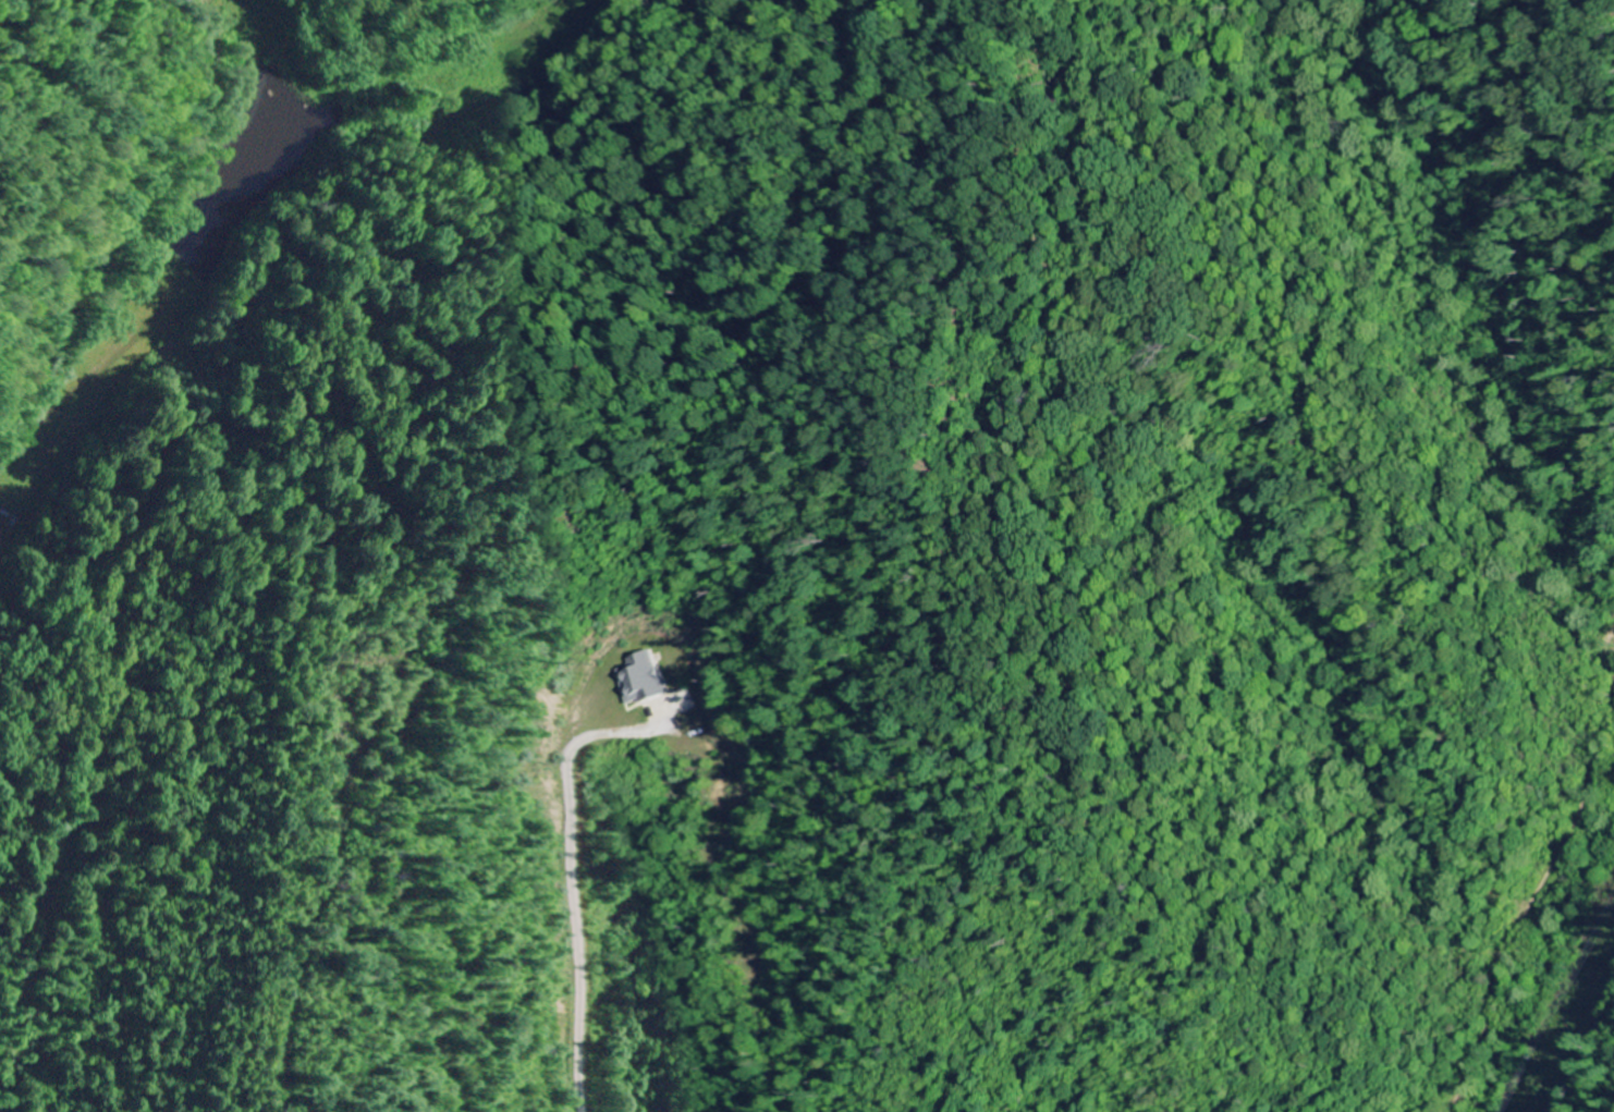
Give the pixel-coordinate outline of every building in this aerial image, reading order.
[(618,670),(633,706),(647,700),(649,705),(670,695),(650,650),(627,661),(629,665),(618,670)]
